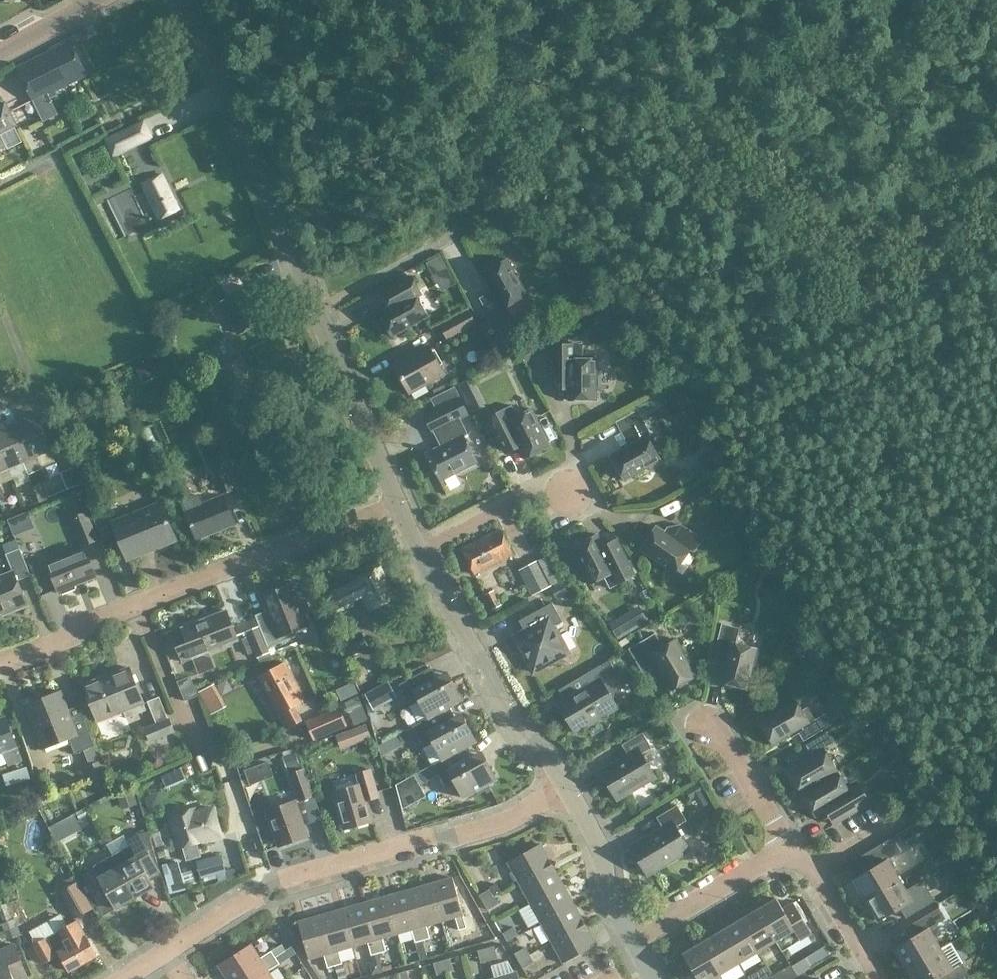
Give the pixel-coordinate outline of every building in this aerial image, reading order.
[(70,42),(19,68),(35,101),(86,75),(70,42)] [(16,126),(5,103),(0,106),(0,133),(16,126)] [(142,121),(106,138),(115,156),(151,139),(142,121)] [(143,183),(108,200),(125,237),(150,225),(136,197),(147,191),(160,217),(179,207),(161,173),(143,183)] [(579,251),(569,248),(566,255),(577,258),(579,251)] [(434,275),(446,268),(441,258),(428,264),(434,275)] [(480,299),(492,321),(506,313),(504,309),(528,296),(508,260),(483,273),(493,291),(480,299)] [(589,275),(575,284),(589,308),(603,300),(589,275)] [(381,293),(389,307),(378,313),(392,338),(429,318),(418,297),(422,295),(412,276),(381,293)] [(249,290),(225,301),(240,334),(264,322),(249,290)] [(476,324),(469,311),(441,327),(448,340),(476,324)] [(519,344),(512,332),(491,343),(498,356),(519,344)] [(445,375),(429,345),(394,365),(410,394),(445,375)] [(552,345),(552,382),(552,394),(568,394),(568,401),(597,401),(597,359),(583,359),(583,345),(552,345)] [(476,391),(471,380),(460,386),(465,396),(476,391)] [(460,398),(424,416),(432,432),(433,431),(460,418),(468,414),(460,398)] [(532,409),(517,417),(512,406),(487,418),(506,455),(519,448),(525,459),(550,446),(532,409)] [(37,415),(16,424),(40,483),(48,481),(38,457),(52,451),(37,415)] [(433,431),(441,447),(428,453),(441,481),(477,463),(464,437),(468,435),(460,418),(433,431)] [(622,433),(629,446),(611,456),(624,481),(661,461),(647,436),(651,434),(644,421),(622,433)] [(0,430),(0,445),(10,468),(24,463),(33,486),(40,483),(16,424),(0,430)] [(0,445),(0,472),(10,468),(0,445)] [(221,457),(210,461),(223,493),(234,488),(221,457)] [(73,469),(62,473),(69,490),(80,485),(73,469)] [(705,483),(712,499),(721,494),(713,479),(705,483)] [(224,496),(205,504),(200,493),(182,501),(198,539),(235,524),(224,496)] [(84,497),(77,500),(80,508),(87,505),(84,497)] [(112,552),(124,547),(129,560),(176,540),(161,503),(102,528),(112,552)] [(84,546),(98,540),(86,512),(72,518),(84,546)] [(742,517),(737,520),(736,525),(740,532),(746,533),(750,530),(751,524),(747,518),(742,517)] [(694,552),(703,540),(682,525),(678,531),(673,528),(668,529),(666,532),(657,526),(640,550),(675,573),(691,550),(694,552)] [(475,575),(514,555),(501,530),(462,550),(475,575)] [(617,539),(604,546),(598,535),(573,547),(591,585),(605,578),(610,589),(636,576),(617,539)] [(26,604),(17,582),(31,576),(20,549),(6,554),(13,572),(0,577),(0,614),(26,604)] [(78,589),(76,585),(97,576),(86,549),(48,565),(59,591),(61,591),(63,595),(78,589)] [(772,571),(781,565),(772,552),(763,557),(772,571)] [(532,595),(551,586),(538,561),(520,571),(532,595)] [(355,579),(356,580),(330,592),(340,614),(356,606),(355,603),(356,602),(364,598),(369,610),(394,599),(379,568),(355,579)] [(243,582),(252,601),(262,597),(253,577),(243,582)] [(308,612),(310,608),(307,601),(303,599),(299,601),(293,585),(264,597),(270,614),(268,618),(258,621),(269,649),(296,639),(298,635),(297,631),(309,626),(304,614),(308,612)] [(492,610),(503,605),(496,590),(485,595),(492,610)] [(704,596),(705,599),(710,602),(714,602),(715,600),(715,590),(706,594),(704,596)] [(519,621),(525,632),(514,638),(534,673),(546,666),(551,667),(555,665),(556,660),(569,653),(554,626),(563,621),(552,603),(519,621)] [(227,611),(183,628),(189,643),(177,647),(183,663),(209,652),(208,648),(237,636),(227,611)] [(612,626),(619,638),(633,630),(625,618),(612,626)] [(740,628),(722,624),(715,652),(727,655),(720,682),(748,689),(751,676),(753,677),(756,675),(757,669),(756,666),(754,666),(758,649),(736,644),(740,628)] [(269,654),(259,628),(248,632),(258,658),(269,654)] [(339,643),(347,658),(370,648),(363,632),(339,643)] [(664,647),(656,634),(629,649),(644,674),(658,666),(672,691),(697,676),(676,640),(664,647)] [(612,698),(615,686),(608,673),(615,670),(609,660),(585,675),(591,685),(562,703),(572,722),(568,724),(574,733),(608,714),(617,708),(612,698)] [(399,662),(391,665),(396,676),(404,672),(399,662)] [(303,721),(296,706),(306,701),(285,663),(258,678),(286,730),(303,721)] [(447,672),(442,675),(437,678),(431,667),(399,685),(411,706),(420,701),(429,718),(429,719),(445,710),(463,700),(447,672)] [(127,719),(147,711),(130,668),(84,686),(98,722),(124,711),(127,719)] [(365,695),(370,703),(379,699),(382,705),(397,697),(389,683),(365,695)] [(198,693),(209,711),(223,703),(212,684),(198,693)] [(72,720),(62,695),(29,708),(44,746),(69,736),(76,754),(95,746),(83,716),(72,720)] [(150,742),(175,732),(170,719),(169,720),(160,697),(148,702),(157,725),(145,729),(150,742)] [(355,725),(368,720),(358,697),(346,702),(355,725)] [(809,707),(802,711),(795,699),(759,721),(774,745),(798,731),(804,741),(836,722),(830,712),(816,720),(809,707)] [(340,706),(321,714),(330,734),(349,726),(340,706)] [(429,718),(413,727),(399,735),(402,741),(417,734),(425,748),(434,743),(443,760),(443,761),(466,748),(476,742),(461,714),(451,720),(445,710),(429,719),(429,718)] [(7,717),(0,720),(0,753),(4,752),(10,767),(23,762),(7,717)] [(367,726),(355,730),(359,742),(371,737),(367,726)] [(802,793),(838,772),(824,748),(834,742),(828,732),(806,745),(812,755),(788,769),(802,793)] [(642,754),(652,748),(643,733),(622,745),(628,756),(604,770),(614,789),(611,791),(616,801),(656,777),(642,754)] [(393,749),(388,741),(379,746),(380,750),(383,755),(393,749)] [(443,761),(443,760),(434,764),(445,786),(454,781),(459,789),(457,795),(463,797),(464,799),(466,798),(471,799),(473,793),(497,780),(482,752),(471,758),(466,748),(443,761)] [(894,750),(886,759),(895,767),(903,758),(894,750)] [(252,775),(271,774),(270,760),(251,761),(252,775)] [(900,771),(903,777),(910,778),(916,775),(918,768),(914,762),(907,760),(901,764),(900,771)] [(101,761),(87,767),(93,782),(107,776),(101,761)] [(48,770),(37,772),(40,789),(51,787),(48,770)] [(291,774),(300,801),(313,796),(304,770),(291,774)] [(362,784),(333,793),(344,830),(374,822),(367,801),(379,798),(371,770),(359,773),(362,784)] [(148,792),(165,784),(159,771),(142,778),(148,792)] [(802,793),(816,817),(840,803),(849,817),(871,804),(862,789),(858,792),(856,788),(851,786),(848,788),(838,772),(802,793)] [(402,809),(426,796),(414,775),(396,785),(402,809)] [(687,790),(692,799),(706,791),(700,782),(687,790)] [(133,793),(120,797),(123,808),(137,804),(133,793)] [(279,847),(309,836),(296,801),(267,812),(279,847)] [(690,850),(676,827),(687,821),(678,806),(657,818),(663,828),(634,846),(645,864),(641,867),(647,876),(690,850)] [(221,836),(213,810),(197,815),(195,810),(171,818),(180,849),(184,848),(188,861),(202,856),(198,843),(221,836)] [(57,842),(67,837),(60,824),(50,829),(57,842)] [(113,858),(136,899),(155,889),(150,881),(161,875),(149,831),(140,833),(139,832),(127,839),(132,848),(115,857),(113,858)] [(866,901),(900,880),(888,860),(901,852),(893,838),(867,853),(876,867),(854,880),(866,901)] [(519,883),(552,865),(541,844),(508,862),(519,883)] [(203,879),(226,873),(221,855),(198,861),(203,879)] [(94,871),(95,873),(85,879),(97,900),(107,894),(116,910),(136,899),(113,858),(94,868),(94,871)] [(186,889),(179,863),(164,867),(171,893),(186,889)] [(552,865),(519,883),(530,903),(563,885),(552,865)] [(430,884),(441,922),(455,918),(459,931),(467,928),(464,915),(453,878),(430,884)] [(900,880),(866,901),(878,921),(900,908),(906,919),(935,901),(923,881),(906,891),(900,880)] [(95,907),(80,881),(63,890),(77,917),(95,907)] [(441,922),(430,884),(409,891),(423,941),(430,939),(427,926),(441,922)] [(574,905),(563,885),(530,903),(541,923),(574,905)] [(484,903),(495,897),(490,889),(479,896),(484,903)] [(423,941),(409,891),(387,897),(397,934),(412,930),(415,943),(416,943),(423,941)] [(397,934),(387,897),(365,903),(379,954),(387,952),(383,938),(397,934)] [(499,904),(495,897),(484,903),(488,911),(499,904)] [(776,942),(776,941),(782,951),(812,934),(794,903),(783,909),(777,899),(758,910),(776,942)] [(4,922),(13,918),(7,903),(0,906),(0,911),(4,922)] [(365,903),(343,909),(354,947),(368,943),(372,956),(379,954),(365,903)] [(585,925),(574,905),(541,923),(552,943),(585,925)] [(906,969),(941,949),(935,939),(942,935),(936,925),(945,919),(939,908),(910,925),(916,935),(894,949),(906,969)] [(354,947),(343,909),(321,916),(335,966),(343,964),(339,951),(354,947)] [(776,942),(758,910),(739,921),(758,953),(776,942)] [(335,966),(321,916),(298,922),(309,960),(324,955),(328,968),(335,966)] [(68,972),(97,956),(99,955),(79,920),(58,931),(58,933),(47,939),(47,937),(33,945),(44,965),(58,957),(57,955),(58,954),(68,972)] [(739,921),(720,932),(739,964),(758,953),(739,921)] [(585,925),(552,943),(563,963),(596,945),(585,925)] [(503,934),(507,941),(518,935),(514,927),(503,934)] [(739,964),(720,932),(702,943),(720,975),(739,964)] [(416,943),(421,961),(428,959),(423,941),(416,943)] [(702,943),(683,955),(697,978),(723,978),(720,975),(702,943)] [(969,974),(950,943),(941,949),(906,969),(912,978),(937,978),(941,977),(942,978),(961,978),(969,974)] [(286,951),(282,945),(272,951),(260,959),(251,944),(218,965),(227,978),(243,978),(276,958),(280,955),(286,951)] [(12,977),(24,972),(14,946),(0,952),(0,978),(13,978),(12,977)] [(486,949),(490,961),(498,959),(494,946),(486,949)] [(286,951),(280,955),(284,962),(296,954),(292,947),(286,951)] [(816,953),(821,961),(831,955),(826,947),(816,953)] [(519,962),(530,955),(526,948),(515,954),(519,962)] [(490,961),(486,949),(478,951),(481,963),(490,961)] [(374,962),(370,968),(372,975),(384,971),(379,954),(372,956),(374,962)] [(530,955),(519,962),(523,969),(534,963),(530,955)] [(276,958),(243,978),(273,978),(269,972),(280,964),(276,958)] [(450,959),(442,961),(445,974),(454,971),(450,959)] [(445,974),(442,961),(434,964),(437,976),(445,974)] [(339,978),(347,978),(343,964),(335,966),(339,978)] [(779,978),(793,978),(797,977),(791,966),(776,974),(779,978)]
